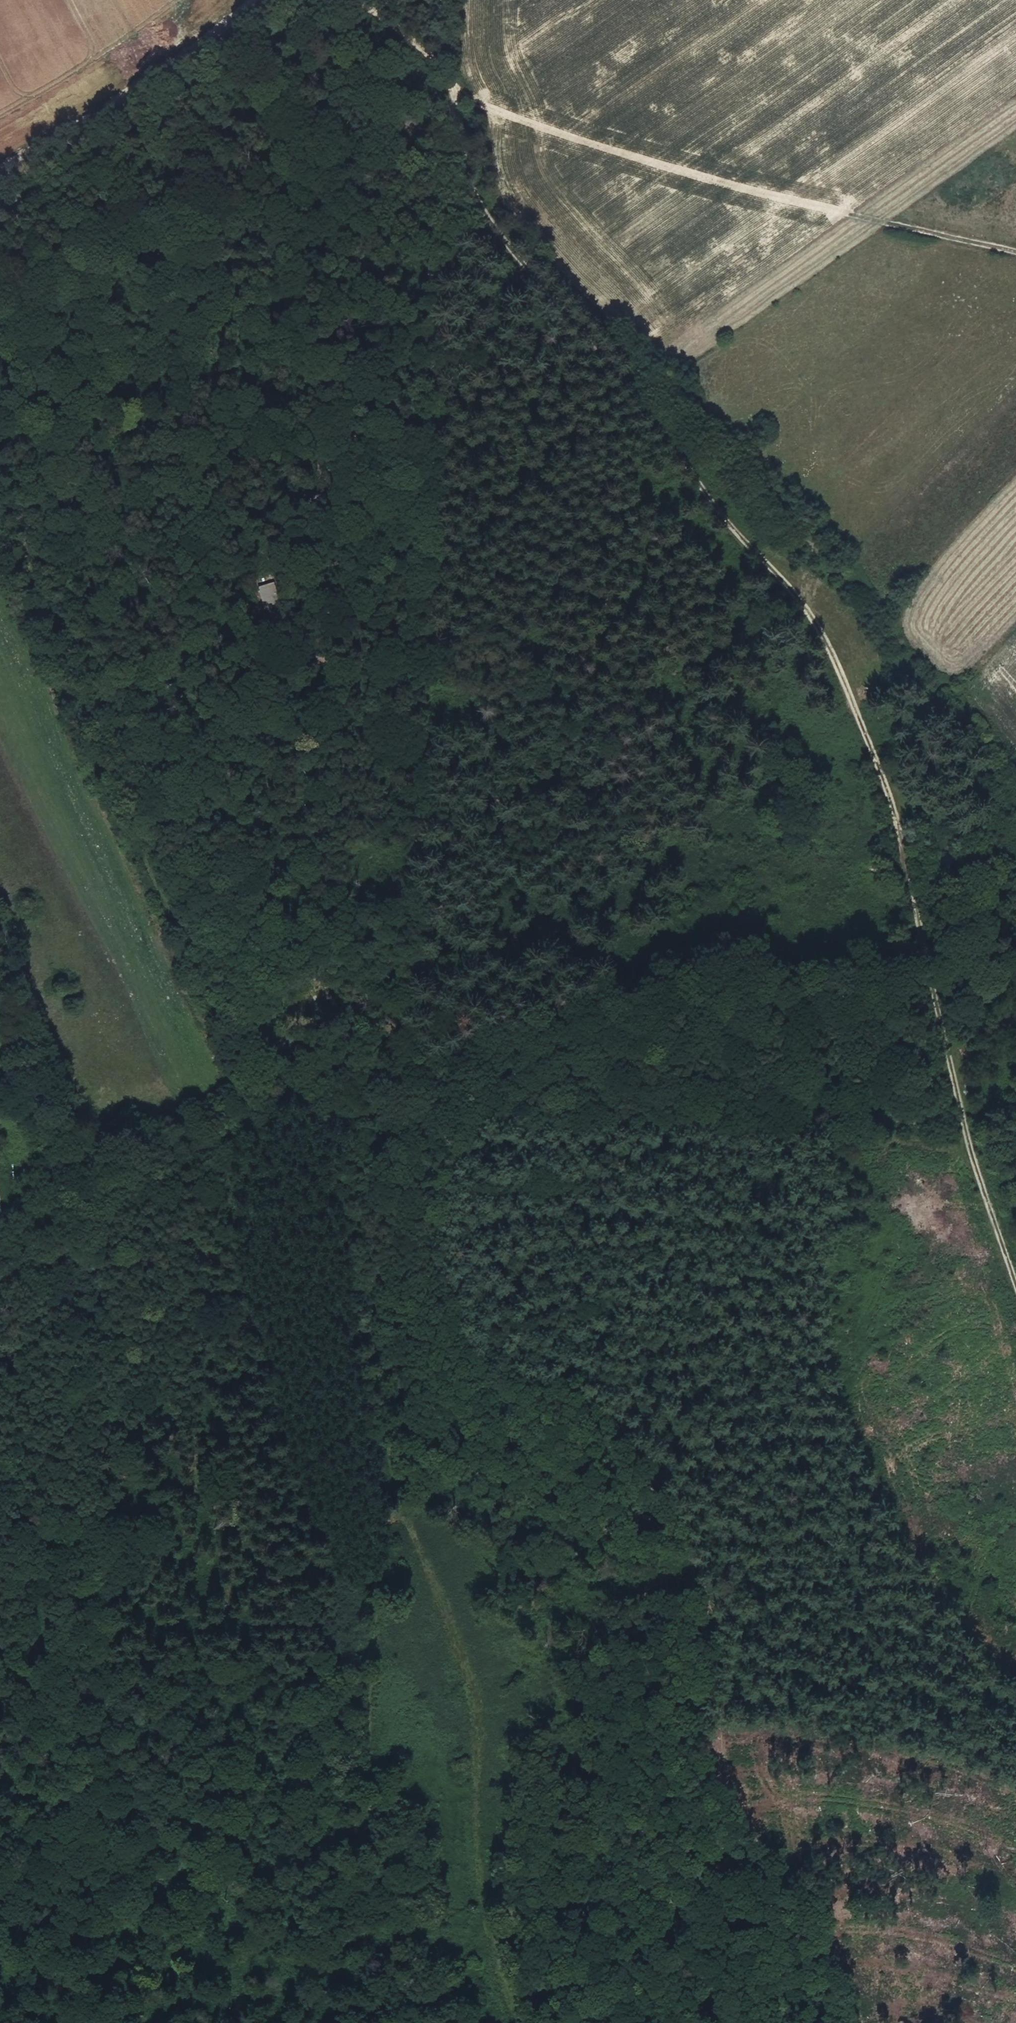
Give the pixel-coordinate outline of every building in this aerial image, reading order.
[(485,225),(468,224),(467,236),(484,236),(485,225)]
